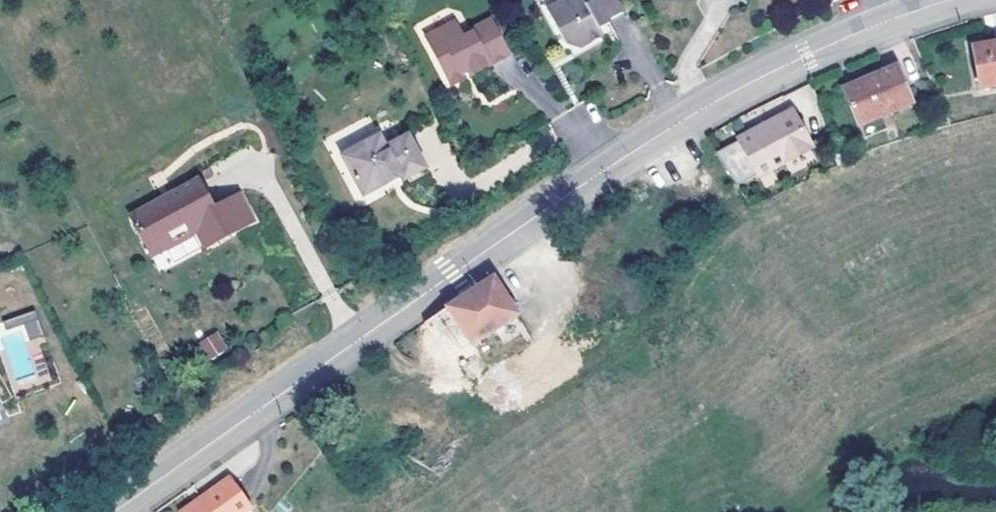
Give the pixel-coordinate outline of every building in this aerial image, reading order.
[(547,6),(553,16),(566,40),(580,44),(603,31),(600,25),(610,20),(608,17),(622,9),(617,0),(587,0),(586,0),(569,0),(568,1),(568,0),(558,0),(547,6)] [(460,34),(457,29),(446,30),(439,34),(437,29),(425,35),(433,51),(448,78),(453,80),(462,76),(460,71),(468,67),(470,72),(509,51),(490,16),(469,25),(471,28),(460,34)] [(446,30),(457,29),(452,21),(437,29),(439,34),(446,30)] [(976,47),(984,88),(995,86),(995,43),(976,47)] [(897,66),(846,87),(863,124),(912,103),(897,66)] [(741,140),(761,176),(812,149),(793,112),(741,140)] [(388,132),(351,151),(373,192),(409,173),(413,179),(438,166),(419,130),(394,143),(388,132)] [(198,173),(132,214),(152,253),(197,230),(206,248),(256,222),(242,195),(217,203),(198,173)] [(468,295),(424,324),(448,359),(517,314),(504,294),(493,277),(468,295)] [(504,294),(517,314),(525,310),(512,289),(504,294)] [(23,341),(42,335),(35,311),(0,321),(0,325),(15,376),(32,371),(23,341)] [(230,353),(222,339),(205,348),(212,362),(230,353)] [(184,511),(244,511),(251,506),(230,478),(184,511)]
